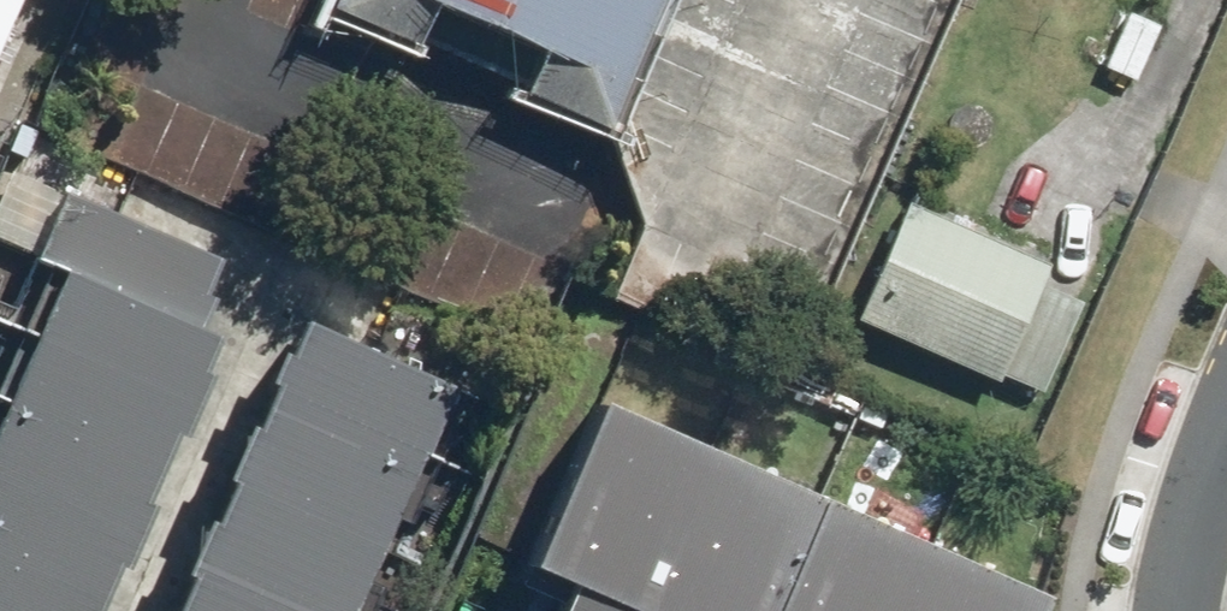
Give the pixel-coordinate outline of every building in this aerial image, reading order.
[(28,0),(0,0),(0,62),(28,0)] [(395,32),(667,153),(735,0),(409,0),(395,32)] [(233,261),(68,191),(39,259),(68,272),(203,329),(233,261)] [(921,195),(867,310),(1008,375),(1060,260),(921,195)] [(68,272),(39,337),(195,403),(223,338),(203,329),(68,272)] [(312,325),(274,413),(422,476),(460,389),(312,325)] [(39,337),(11,402),(167,468),(195,403),(39,337)] [(0,428),(0,476),(138,535),(167,468),(11,402),(0,428)] [(538,566),(582,587),(571,610),(653,610),(726,454),(614,403),(538,566)] [(386,545),(391,547),(422,476),(274,413),(243,484),(386,545)] [(653,610),(780,610),(831,501),(726,452),(726,454),(653,610)] [(110,600),(138,535),(0,476),(0,553),(110,600)] [(307,610),(358,610),(386,545),(243,484),(207,568),(307,610)] [(948,554),(831,501),(780,610),(922,610),(948,554)] [(110,600),(0,553),(0,610),(106,610),(110,600)] [(922,610),(1049,610),(1055,599),(948,554),(922,610)] [(207,568),(189,610),(307,610),(207,568)]
